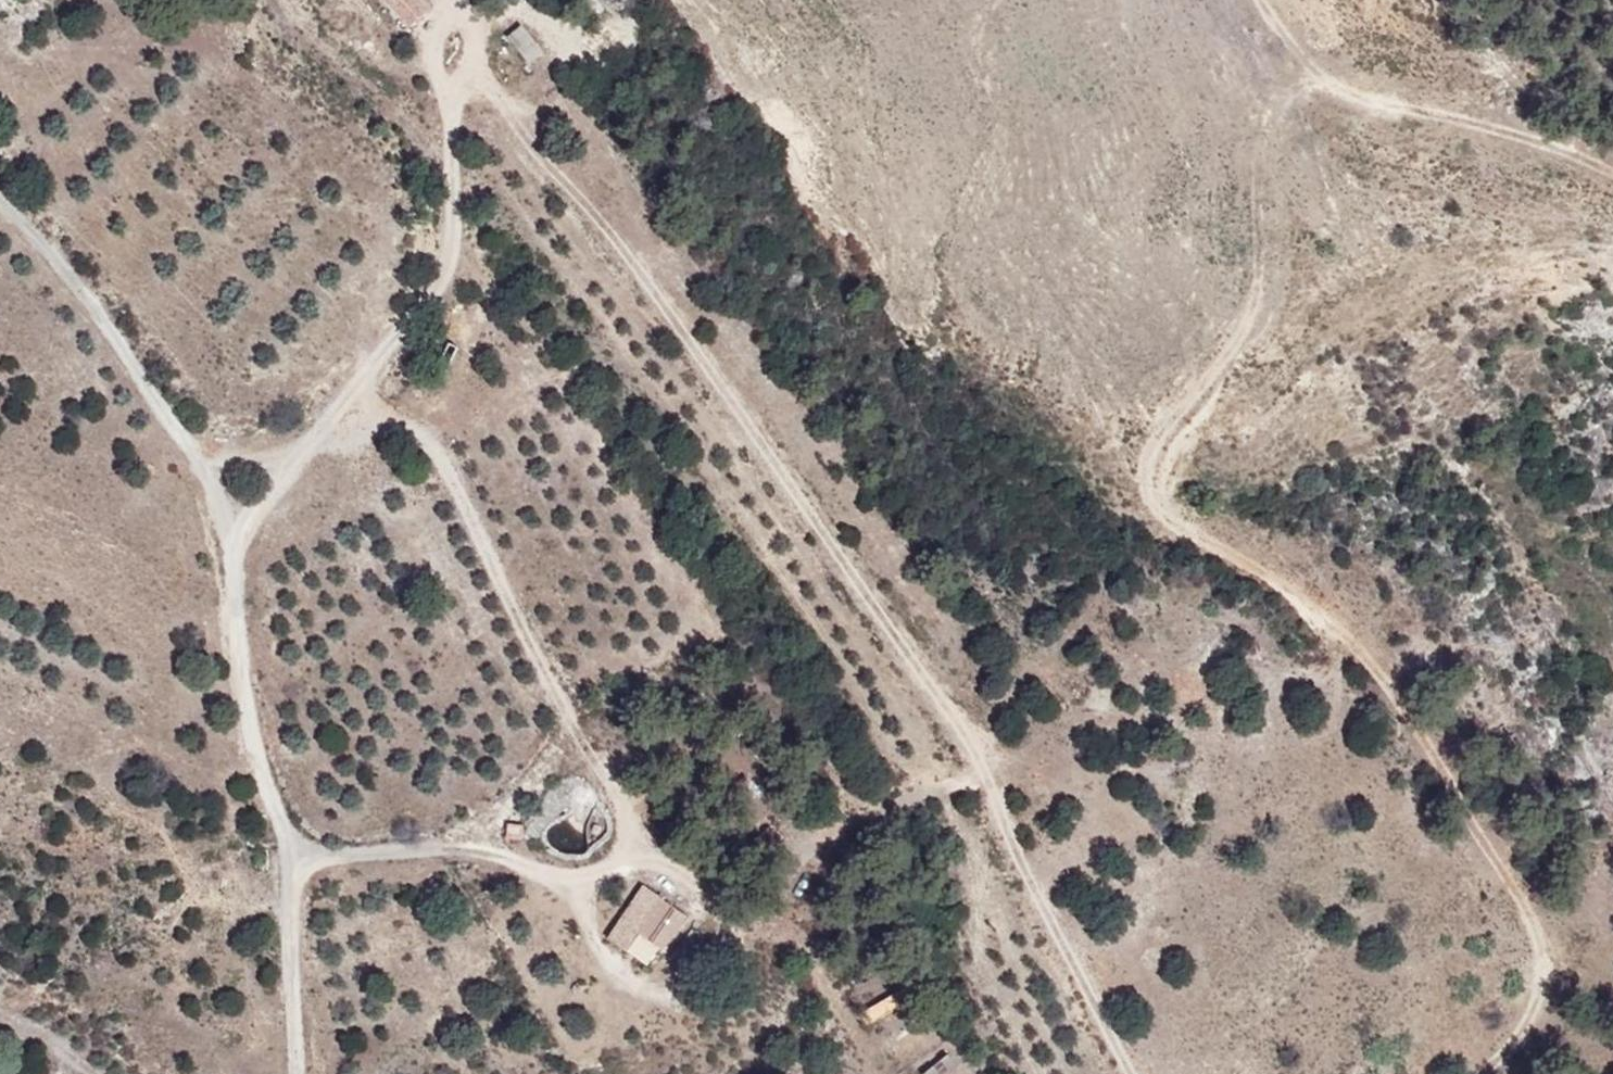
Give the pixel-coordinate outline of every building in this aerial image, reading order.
[(431,4),(427,0),(382,0),(409,26),(431,4)] [(506,32),(529,60),(545,48),(522,19),(506,32)] [(695,914),(637,887),(594,937),(659,976),(695,914)] [(869,1003),(875,1016),(896,1007),(891,994),(869,1003)] [(953,1065),(945,1053),(923,1069),(927,1073),(941,1073),(953,1065)]
